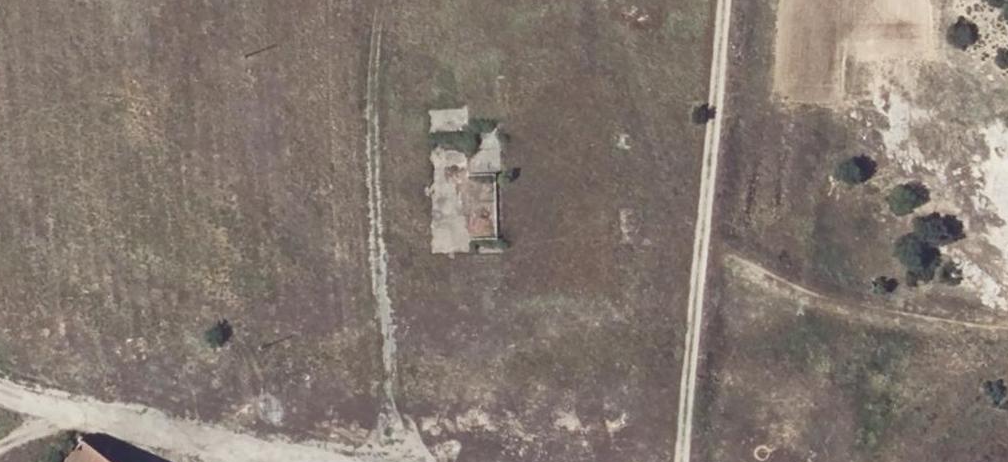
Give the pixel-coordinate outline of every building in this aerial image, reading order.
[(106,461),(79,439),(62,461),(105,461),(106,461)]
